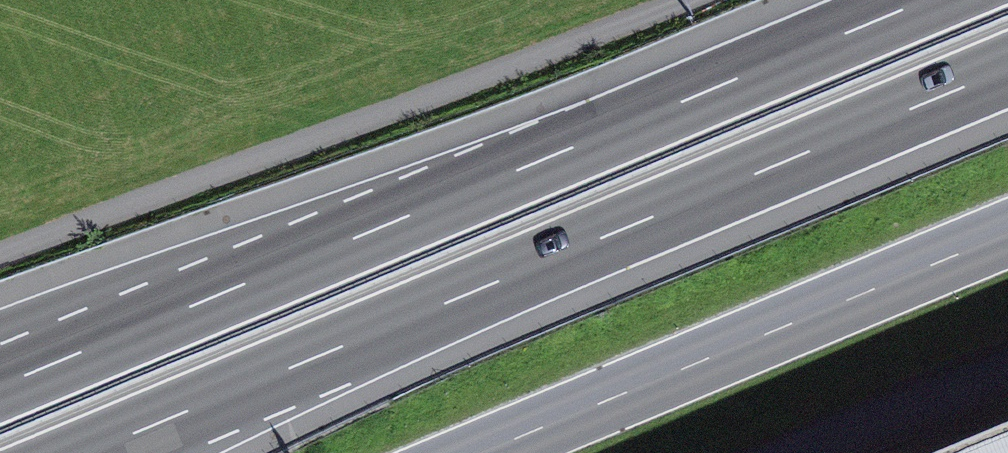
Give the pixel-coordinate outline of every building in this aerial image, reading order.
[(981,452),(1007,452),(1007,442),(981,452)]
